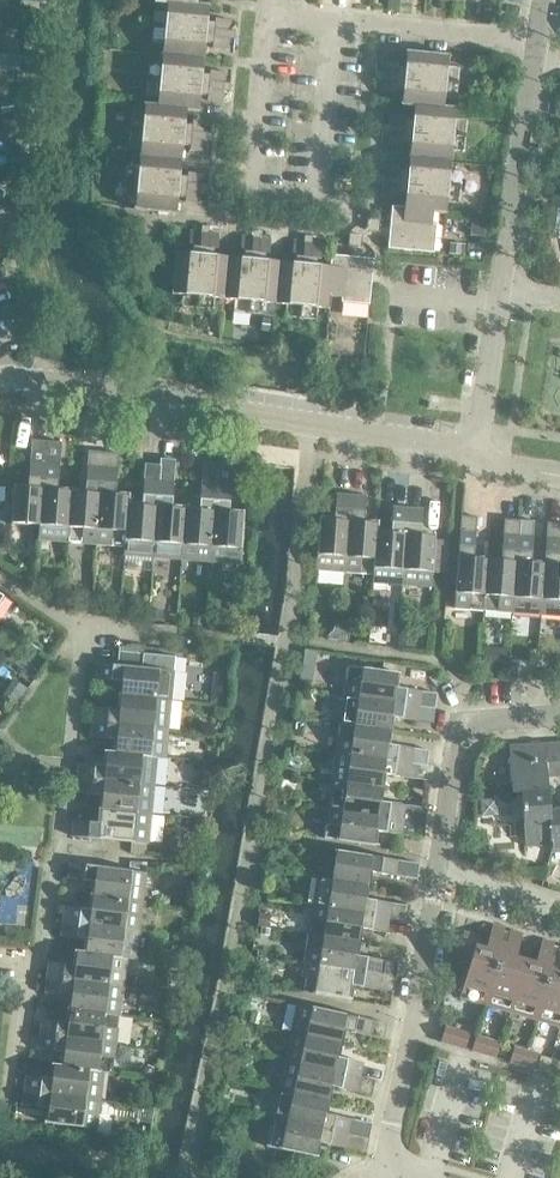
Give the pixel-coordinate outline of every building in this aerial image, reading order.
[(196,5),(196,6),(166,3),(166,5),(161,55),(203,59),(208,6),(196,5)] [(8,5),(6,24),(22,25),(24,6),(8,5)] [(229,32),(230,21),(214,19),(213,30),(229,32)] [(227,50),(228,42),(228,39),(212,37),(211,48),(227,50)] [(3,42),(2,52),(17,54),(18,44),(3,42)] [(414,106),(414,105),(443,108),(444,106),(448,55),(407,51),(401,105),(414,106)] [(3,55),(2,63),(6,70),(14,71),(16,57),(3,55)] [(156,107),(186,110),(186,111),(198,112),(203,59),(161,55),(157,106),(156,107)] [(397,74),(397,67),(398,63),(382,62),(381,73),(397,74)] [(224,84),(225,73),(209,71),(208,82),(224,84)] [(395,93),(396,82),(381,80),(379,91),(395,93)] [(7,82),(7,93),(16,94),(17,83),(7,82)] [(222,102),(223,92),(223,91),(207,89),(206,100),(222,102)] [(14,111),(13,101),(0,103),(1,113),(14,111)] [(186,111),(186,110),(156,107),(157,106),(144,104),(139,157),(181,161),(186,111)] [(443,108),(414,105),(414,106),(409,157),(451,161),(456,107),(444,106),(443,108)] [(404,127),(405,120),(405,116),(390,115),(389,126),(404,127)] [(0,123),(0,140),(14,135),(8,120),(0,123)] [(206,134),(207,123),(192,122),(191,133),(206,134)] [(402,145),(404,134),(388,133),(387,144),(402,145)] [(204,152),(205,144),(205,141),(190,140),(189,151),(204,152)] [(134,210),(145,211),(176,214),(181,161),(139,157),(134,210)] [(404,207),(404,208),(433,211),(433,212),(446,214),(451,161),(409,157),(404,207)] [(399,179),(400,172),(400,168),(385,166),(384,177),(399,179)] [(201,186),(202,175),(187,173),(186,184),(201,186)] [(398,197),(399,186),(383,184),(382,195),(398,197)] [(199,204),(200,194),(201,193),(185,191),(184,202),(199,204)] [(434,253),(436,224),(432,224),(433,212),(433,211),(404,208),(404,207),(392,206),(388,248),(434,253)] [(548,210),(546,223),(555,224),(557,211),(548,210)] [(369,232),(379,232),(380,219),(367,218),(366,228),(369,232)] [(472,222),(470,236),(485,237),(486,223),(472,222)] [(173,225),(172,234),(183,235),(184,226),(173,225)] [(201,232),(200,232),(190,231),(188,247),(199,248),(201,232)] [(219,234),(211,233),(208,233),(207,248),(218,250),(219,234)] [(349,233),(348,246),(361,247),(361,238),(358,234),(349,233)] [(252,237),(249,237),(241,236),(240,252),(251,253),(252,237)] [(271,239),(261,238),(260,238),(258,253),(269,254),(271,239)] [(304,242),(303,242),(293,241),(291,257),(302,258),(304,242)] [(322,244),(314,243),(311,243),(310,258),(321,259),(322,244)] [(464,255),(464,244),(450,243),(449,254),(464,255)] [(228,258),(213,256),(175,253),(171,294),(224,299),(228,258)] [(328,297),(330,297),(341,298),(341,302),(369,305),(374,259),(331,255),(330,268),(331,268),(328,297)] [(280,263),(243,259),(228,258),(224,299),(276,304),(280,263)] [(330,268),(295,264),(280,263),(276,304),(329,310),(330,297),(328,297),(331,268),(330,268)] [(13,488),(10,523),(40,525),(46,442),(31,441),(27,489),(13,488)] [(39,540),(66,542),(67,527),(68,528),(71,492),(57,491),(61,443),(46,442),(40,525),(39,540)] [(67,527),(66,542),(96,544),(103,452),(88,451),(85,493),(71,492),(68,528),(67,527)] [(115,496),(118,454),(103,452),(96,544),(124,546),(125,546),(128,505),(129,505),(129,497),(115,496)] [(161,459),(161,466),(160,465),(152,557),(181,560),(185,510),(171,509),(175,460),(161,459)] [(218,463),(203,462),(199,511),(185,510),(181,560),(210,562),(218,463)] [(229,513),(233,465),(218,463),(210,562),(239,564),(243,514),(229,513)] [(124,546),(123,555),(152,557),(160,465),(145,464),(141,506),(129,505),(128,505),(125,546),(124,546)] [(344,572),(345,558),(350,496),(336,495),(334,521),(319,520),(315,570),(344,572)] [(350,496),(345,558),(344,572),(375,574),(375,568),(374,568),(377,533),(378,524),(364,523),(366,497),(350,496)] [(375,568),(375,574),(374,583),(401,585),(402,570),(403,571),(408,509),(392,508),(390,534),(377,533),(374,568),(375,568)] [(420,536),(422,510),(408,509),(403,571),(402,570),(401,585),(431,587),(435,537),(420,536)] [(461,516),(454,608),(482,610),(486,560),(473,559),(477,517),(461,516)] [(504,519),(501,561),(486,560),(482,610),(511,612),(517,536),(519,537),(520,521),(504,519)] [(544,565),(531,564),(534,522),(520,521),(519,537),(517,536),(511,612),(540,615),(544,565)] [(547,523),(544,565),(540,615),(559,616),(559,566),(559,557),(559,524),(547,523)] [(454,608),(455,593),(445,598),(444,607),(454,608)] [(161,620),(162,610),(150,609),(149,619),(161,620)] [(193,613),(192,623),(202,624),(203,614),(193,613)] [(334,625),(333,631),(328,636),(328,640),(339,641),(339,640),(340,631),(340,625),(334,625)] [(350,640),(350,631),(340,631),(339,640),(350,640)] [(378,646),(379,633),(370,632),(369,645),(378,646)] [(414,646),(415,634),(400,633),(399,645),(414,646)] [(484,647),(483,661),(493,662),(494,648),(484,647)] [(500,648),(499,662),(506,663),(507,649),(500,648)] [(305,651),(302,665),(315,668),(318,653),(305,651)] [(117,666),(97,664),(95,680),(121,682),(120,696),(170,701),(174,657),(118,652),(117,666)] [(509,661),(508,674),(519,674),(519,661),(509,661)] [(397,674),(348,667),(343,696),(419,706),(419,707),(435,709),(437,693),(395,687),(397,674)] [(211,693),(210,701),(226,703),(228,687),(219,686),(211,693)] [(120,696),(119,710),(93,707),(91,722),(167,729),(170,701),(120,696)] [(340,724),(339,725),(389,731),(391,717),(417,721),(417,719),(425,721),(427,708),(419,707),(419,706),(343,696),(340,724)] [(156,758),(164,759),(167,729),(91,722),(90,737),(116,739),(115,752),(115,753),(156,757),(156,758)] [(339,725),(335,753),(350,755),(427,766),(429,750),(387,744),(389,735),(389,731),(339,725)] [(553,764),(559,764),(558,743),(509,747),(512,794),(521,793),(548,791),(547,777),(546,765),(553,764)] [(115,752),(106,751),(105,766),(79,763),(77,778),(153,786),(156,758),(156,757),(115,753),(115,752)] [(346,783),(381,788),(383,774),(431,781),(433,767),(427,766),(350,755),(346,782),(346,783)] [(77,778),(76,793),(102,796),(100,809),(150,814),(153,786),(77,778)] [(379,801),(381,788),(346,783),(346,782),(332,780),(327,809),(425,823),(427,808),(379,801)] [(521,793),(524,842),(550,841),(548,812),(549,811),(548,791),(521,793)] [(497,815),(496,798),(479,799),(480,817),(497,815)] [(72,836),(130,842),(147,844),(150,814),(100,809),(99,823),(73,821),(72,836)] [(425,823),(327,809),(323,838),(373,845),(375,831),(423,838),(425,823)] [(548,812),(551,852),(559,852),(559,811),(548,812)] [(129,853),(146,854),(147,844),(130,842),(129,853)] [(336,850),(332,879),(367,885),(369,871),(417,879),(419,863),(336,850)] [(70,863),(68,879),(90,882),(93,882),(92,896),(142,902),(147,862),(129,861),(128,871),(115,869),(70,863)] [(332,879),(318,876),(313,906),(388,918),(404,921),(406,905),(365,899),(367,885),(332,879)] [(543,886),(548,887),(550,888),(553,878),(546,877),(543,886)] [(138,931),(142,902),(92,896),(90,910),(64,906),(62,921),(138,931)] [(386,932),(388,918),(313,906),(308,934),(358,942),(360,928),(386,932)] [(257,926),(268,928),(270,915),(259,913),(257,926)] [(138,931),(62,921),(60,936),(86,939),(85,952),(126,957),(126,959),(134,960),(138,931)] [(465,975),(459,997),(485,1004),(501,949),(498,948),(504,928),(492,925),(485,949),(476,946),(474,952),(472,958),(469,969),(468,968),(465,975)] [(268,935),(270,928),(261,927),(260,934),(268,935)] [(501,949),(485,1004),(510,1012),(525,961),(515,958),(522,934),(510,930),(504,950),(501,949)] [(458,948),(474,952),(476,946),(479,936),(463,932),(458,948)] [(358,942),(308,934),(304,962),(395,977),(397,962),(356,955),(358,942)] [(534,964),(525,961),(510,1012),(535,1019),(544,985),(551,963),(548,963),(554,943),(542,939),(534,964)] [(544,985),(535,1019),(559,1026),(559,945),(554,964),(551,963),(544,985)] [(454,964),(468,968),(469,968),(474,952),(458,948),(454,964)] [(122,987),(126,959),(126,957),(85,952),(76,951),(74,966),(48,962),(47,977),(122,987)] [(393,991),(395,977),(304,962),(299,992),(349,999),(351,985),(393,991)] [(122,987),(47,977),(45,992),(71,995),(69,1009),(119,1015),(122,987)] [(387,1023),(297,1004),(291,1033),(340,1043),(343,1030),(384,1039),(387,1023)] [(41,1019),(39,1034),(115,1044),(119,1015),(69,1009),(67,1023),(41,1019)] [(456,1030),(445,1026),(440,1041),(452,1045),(456,1030)] [(468,1034),(456,1030),(452,1045),(464,1048),(468,1034)] [(337,1057),(340,1043),(291,1033),(285,1060),(359,1076),(362,1062),(337,1057)] [(115,1044),(39,1034),(37,1049),(63,1052),(62,1065),(103,1071),(103,1072),(111,1073),(115,1044)] [(487,1039),(476,1035),(471,1050),(483,1053),(487,1039)] [(499,1042),(487,1039),(483,1053),(495,1057),(499,1042)] [(525,1050),(514,1047),(509,1061),(521,1065),(525,1050)] [(537,1054),(525,1050),(521,1065),(533,1068),(537,1054)] [(375,1080),(359,1076),(285,1060),(278,1090),(292,1093),(293,1092),(327,1099),(330,1086),(371,1095),(375,1080)] [(99,1100),(103,1072),(103,1071),(62,1065),(53,1064),(51,1079),(26,1075),(24,1090),(99,1100)] [(95,1129),(99,1100),(24,1090),(22,1105),(48,1108),(46,1123),(95,1129)] [(293,1092),(292,1093),(278,1090),(272,1117),(369,1138),(372,1123),(324,1113),(327,1099),(293,1092)] [(369,1138),(272,1117),(266,1146),(315,1156),(318,1142),(366,1152),(369,1138)] [(212,1140),(210,1152),(220,1154),(223,1142),(212,1140)]
